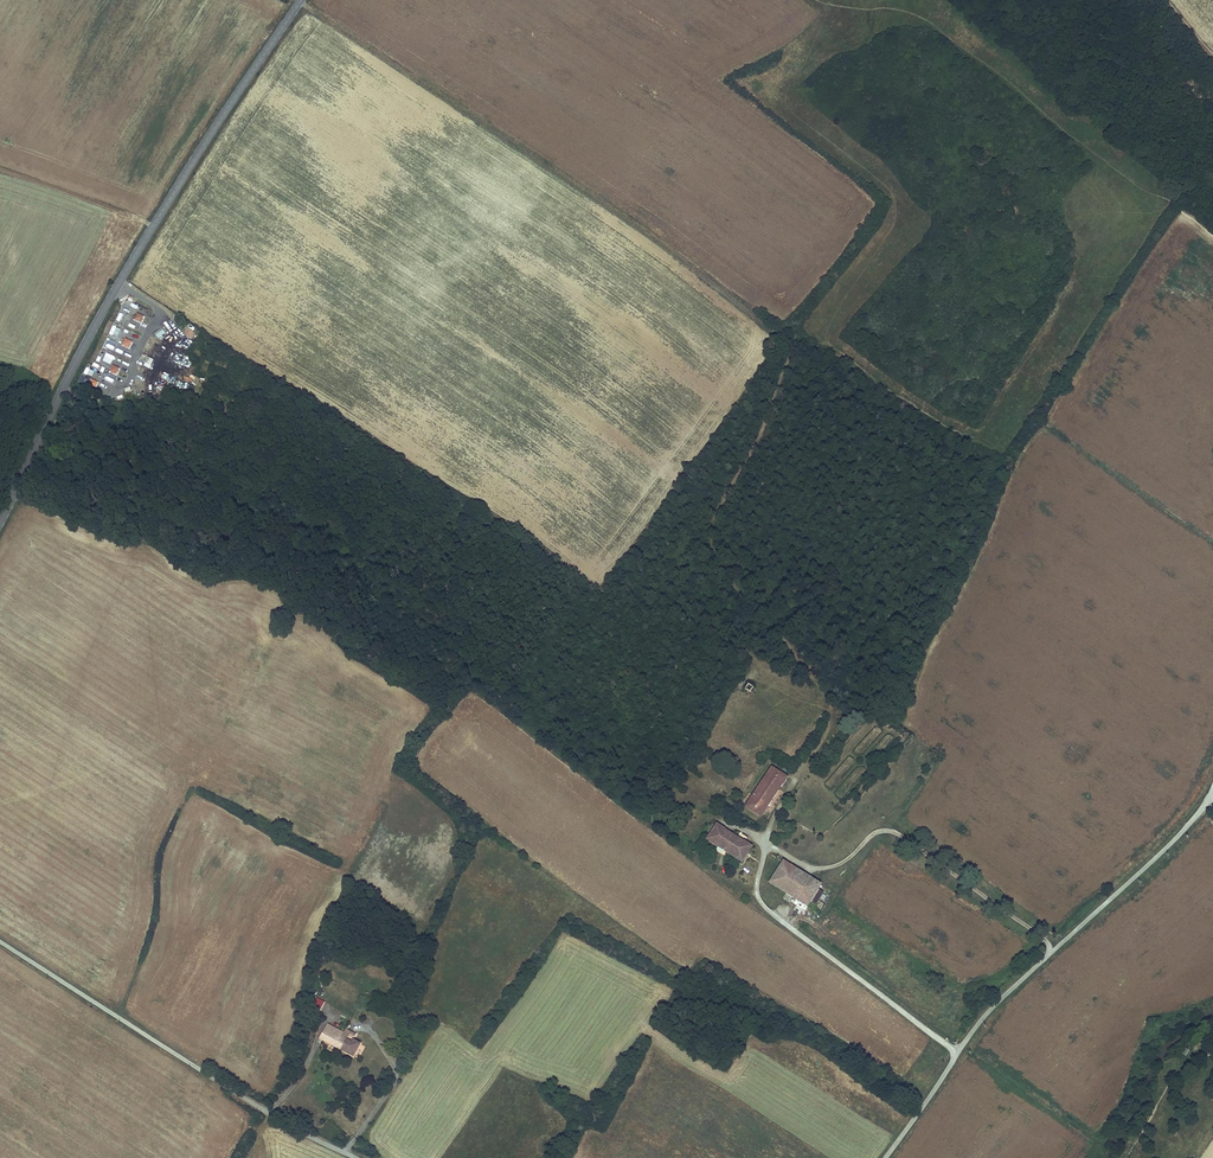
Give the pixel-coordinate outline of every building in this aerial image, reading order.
[(124,324),(127,318),(119,314),(116,320),(124,324)] [(109,333),(114,336),(119,326),(113,324),(109,333)] [(167,337),(163,331),(155,336),(159,342),(167,337)] [(148,363),(150,357),(141,354),(139,360),(148,363)] [(749,684),(745,689),(751,692),(754,687),(749,684)] [(772,768),(746,807),(762,817),(787,777),(772,768)] [(717,824),(707,840),(742,862),(752,846),(717,824)] [(793,868),(783,861),(769,882),(807,907),(810,902),(815,905),(823,893),(818,890),(821,884),(810,878),(806,884),(790,874),(793,868)] [(810,878),(793,868),(790,874),(806,884),(810,878)] [(328,1023),(320,1037),(354,1056),(361,1044),(353,1040),(356,1034),(347,1029),(344,1033),(328,1023)] [(1183,1045),(1182,1047),(1181,1048),(1184,1050),(1182,1053),(1186,1056),(1190,1050),(1183,1045)]
